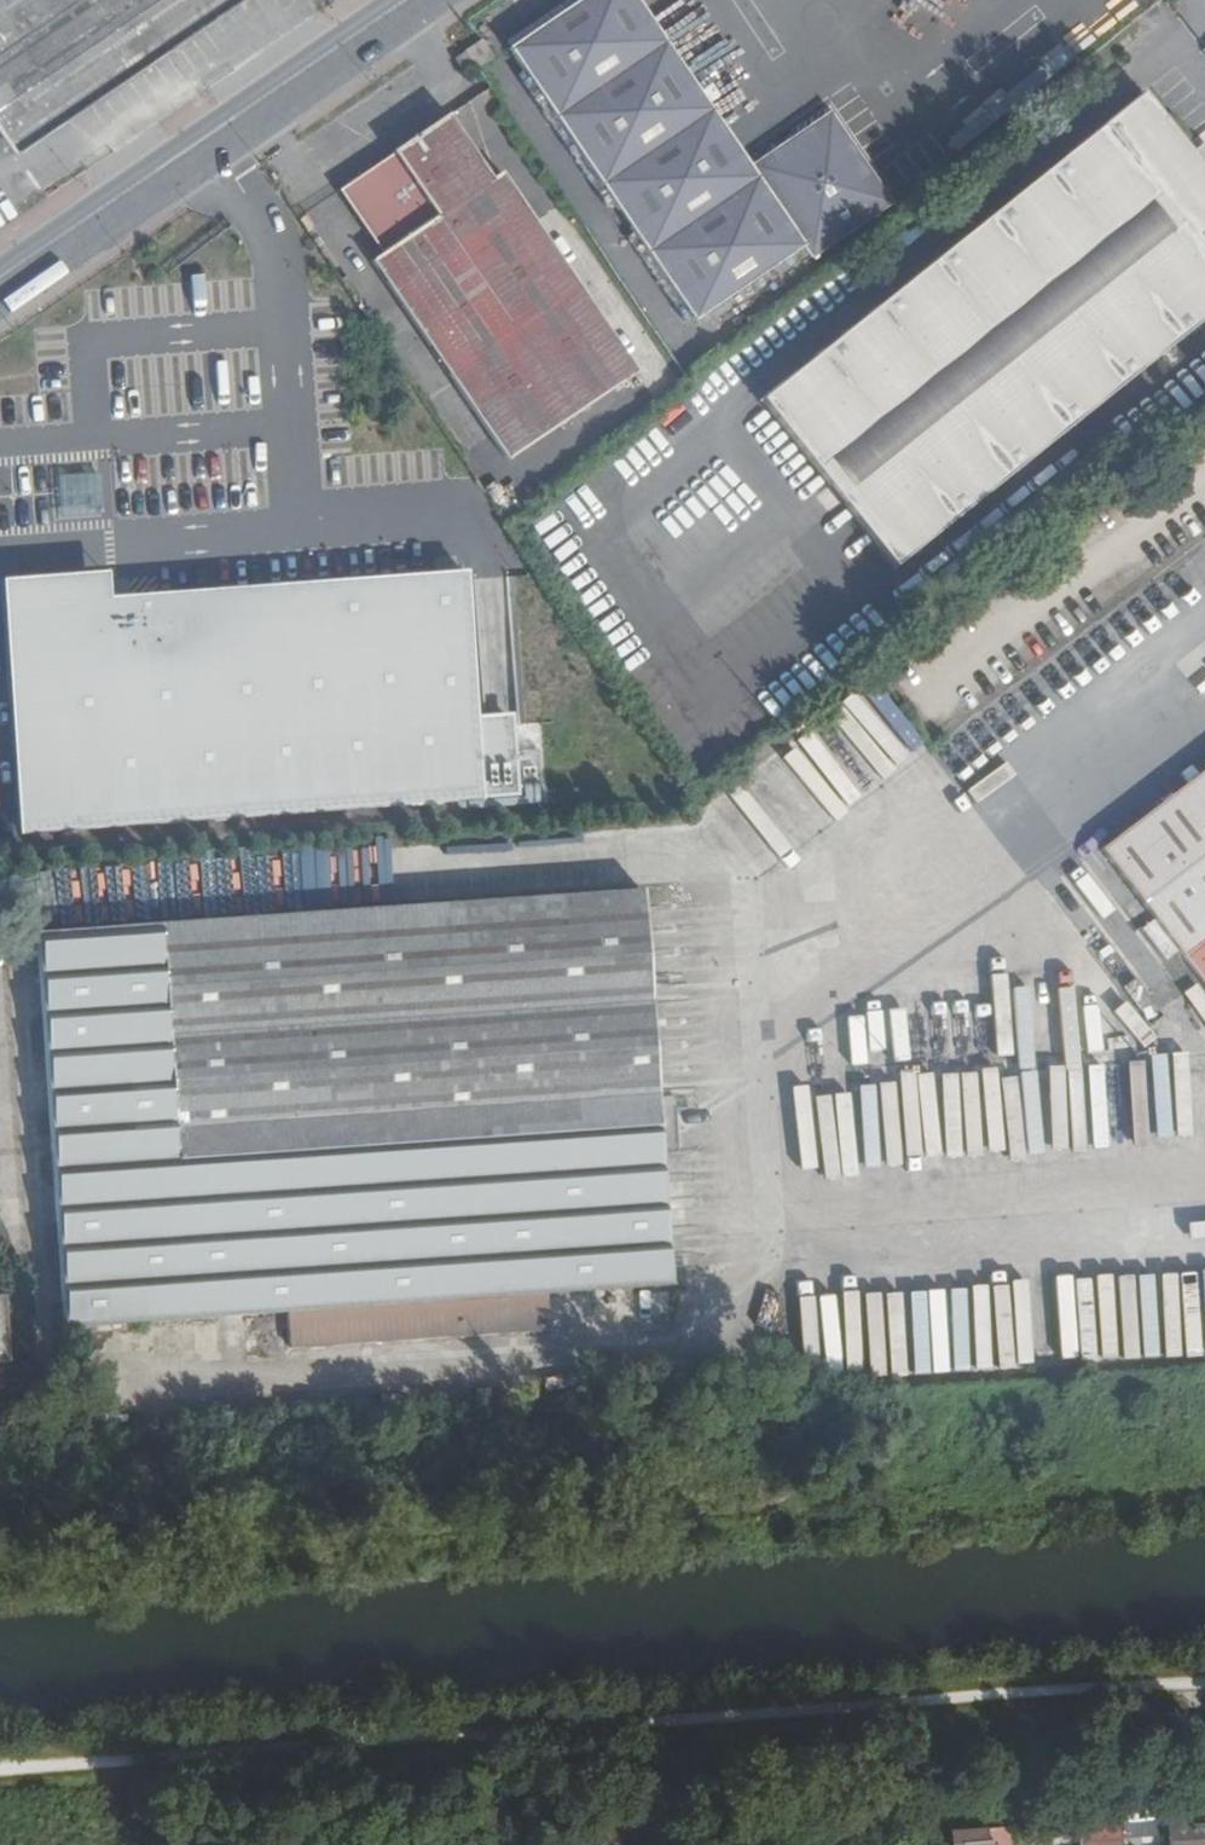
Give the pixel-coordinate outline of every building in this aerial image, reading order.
[(16,155),(244,0),(0,0),(0,132),(16,155)] [(804,247),(813,260),(857,230),(897,203),(835,112),(794,139),(749,170),(632,0),(582,0),(506,52),(518,71),(692,324),(804,247)] [(482,41),(455,59),(461,69),(474,60),(480,70),(494,60),(482,41)] [(894,572),(1204,319),(1204,173),(1141,93),(756,402),(894,572)] [(503,470),(584,416),(616,394),(633,381),(497,183),(486,190),(442,127),(332,201),(375,264),(367,271),(503,470)] [(616,394),(584,416),(594,431),(625,409),(616,394)] [(0,587),(0,603),(17,852),(548,817),(542,723),(474,728),(464,580),(451,581),(114,604),(105,604),(103,580),(0,587)] [(1100,856),(1204,984),(1204,771),(1100,856)] [(293,1352),(551,1334),(550,1299),(672,1290),(659,1130),(644,908),(165,940),(164,926),(38,934),(68,1332),(290,1317),(293,1352)] [(0,1294),(0,1403),(8,1403),(1,1294),(0,1294)] [(1123,1822),(1124,1838),(1160,1837),(1160,1820),(1123,1822)] [(1120,1822),(1083,1824),(1084,1844),(1121,1844),(1120,1822)] [(1173,1824),(1174,1844),(1204,1844),(1204,1828),(1194,1829),(1193,1823),(1173,1824)]
